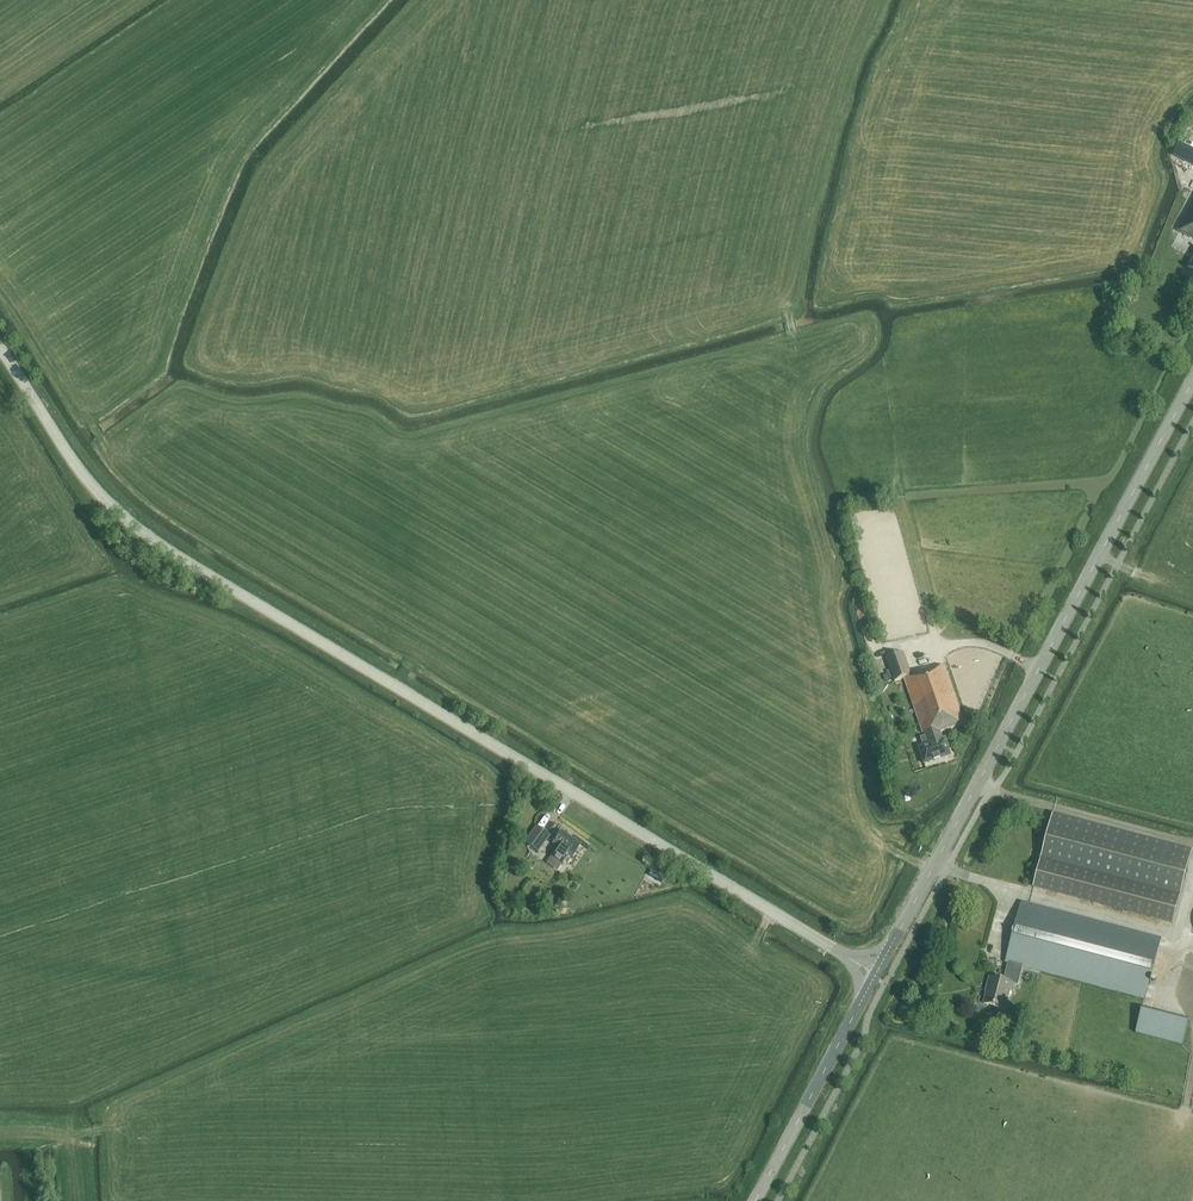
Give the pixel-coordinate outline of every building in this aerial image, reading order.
[(1179,147),(1174,157),(1192,167),(1192,155),(1179,147)] [(1177,231),(1192,240),(1192,202),(1177,231)] [(941,732),(965,724),(946,667),(935,670),(934,668),(912,675),(905,652),(888,657),(895,681),(904,678),(922,734),(924,733),(925,737),(920,738),(923,746),(919,747),(924,765),(951,756),(945,739),(943,740),(941,732)] [(1192,850),(1053,813),(1034,889),(1173,925),(1192,850)] [(548,834),(536,826),(524,842),(538,852),(548,839),(545,837),(548,834)] [(572,858),(580,846),(560,832),(552,843),(561,849),(554,858),(562,863),(568,854),(572,858)] [(658,875),(655,880),(661,884),(664,878),(658,875)] [(1022,902),(1018,915),(1006,962),(1008,962),(1003,981),(990,977),(986,992),(987,993),(984,1004),(1005,1009),(1012,984),(1018,986),(1023,966),(1145,998),(1161,939),(1022,902)] [(1182,1046),(1189,1020),(1143,1008),(1136,1033),(1182,1046)]
